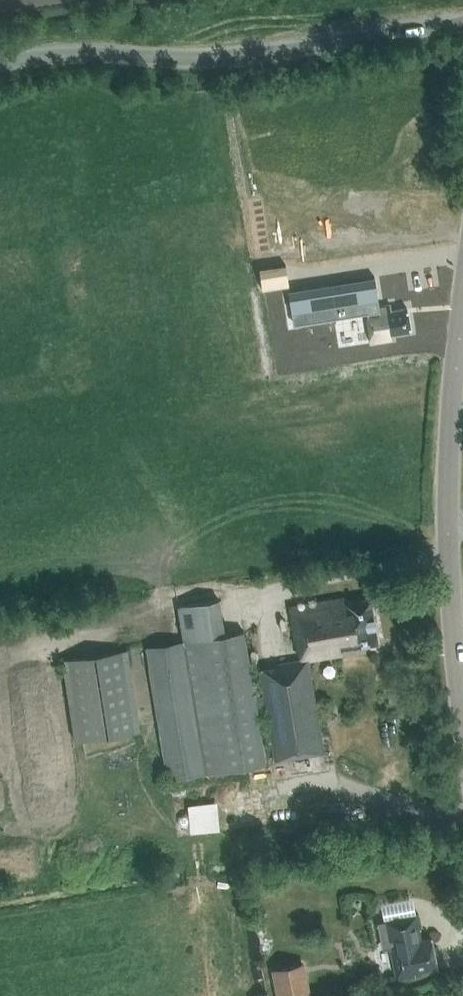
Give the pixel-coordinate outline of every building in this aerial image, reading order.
[(286,269),(285,264),(273,266),(259,268),(262,289),(268,288),(288,285),(286,269)] [(390,309),(389,303),(365,307),(370,341),(390,338),(389,332),(408,329),(405,307),(390,309)] [(176,606),(182,642),(144,649),(166,780),(264,763),(255,710),(266,708),(275,761),(323,753),(307,660),(339,654),(338,648),(376,642),(369,599),(344,603),(344,598),(289,607),(296,646),(298,646),(301,659),(274,664),(274,666),(259,669),(264,696),(253,697),(242,632),(223,636),(216,599),(176,606)] [(76,742),(93,739),(137,731),(124,653),(62,663),(76,742)] [(219,830),(217,802),(187,804),(189,833),(219,830)] [(380,942),(386,941),(393,978),(412,974),(411,971),(434,966),(428,936),(418,938),(413,913),(382,918),(382,920),(376,921),(380,942)] [(295,964),(272,968),(277,995),(301,995),(295,964)]
